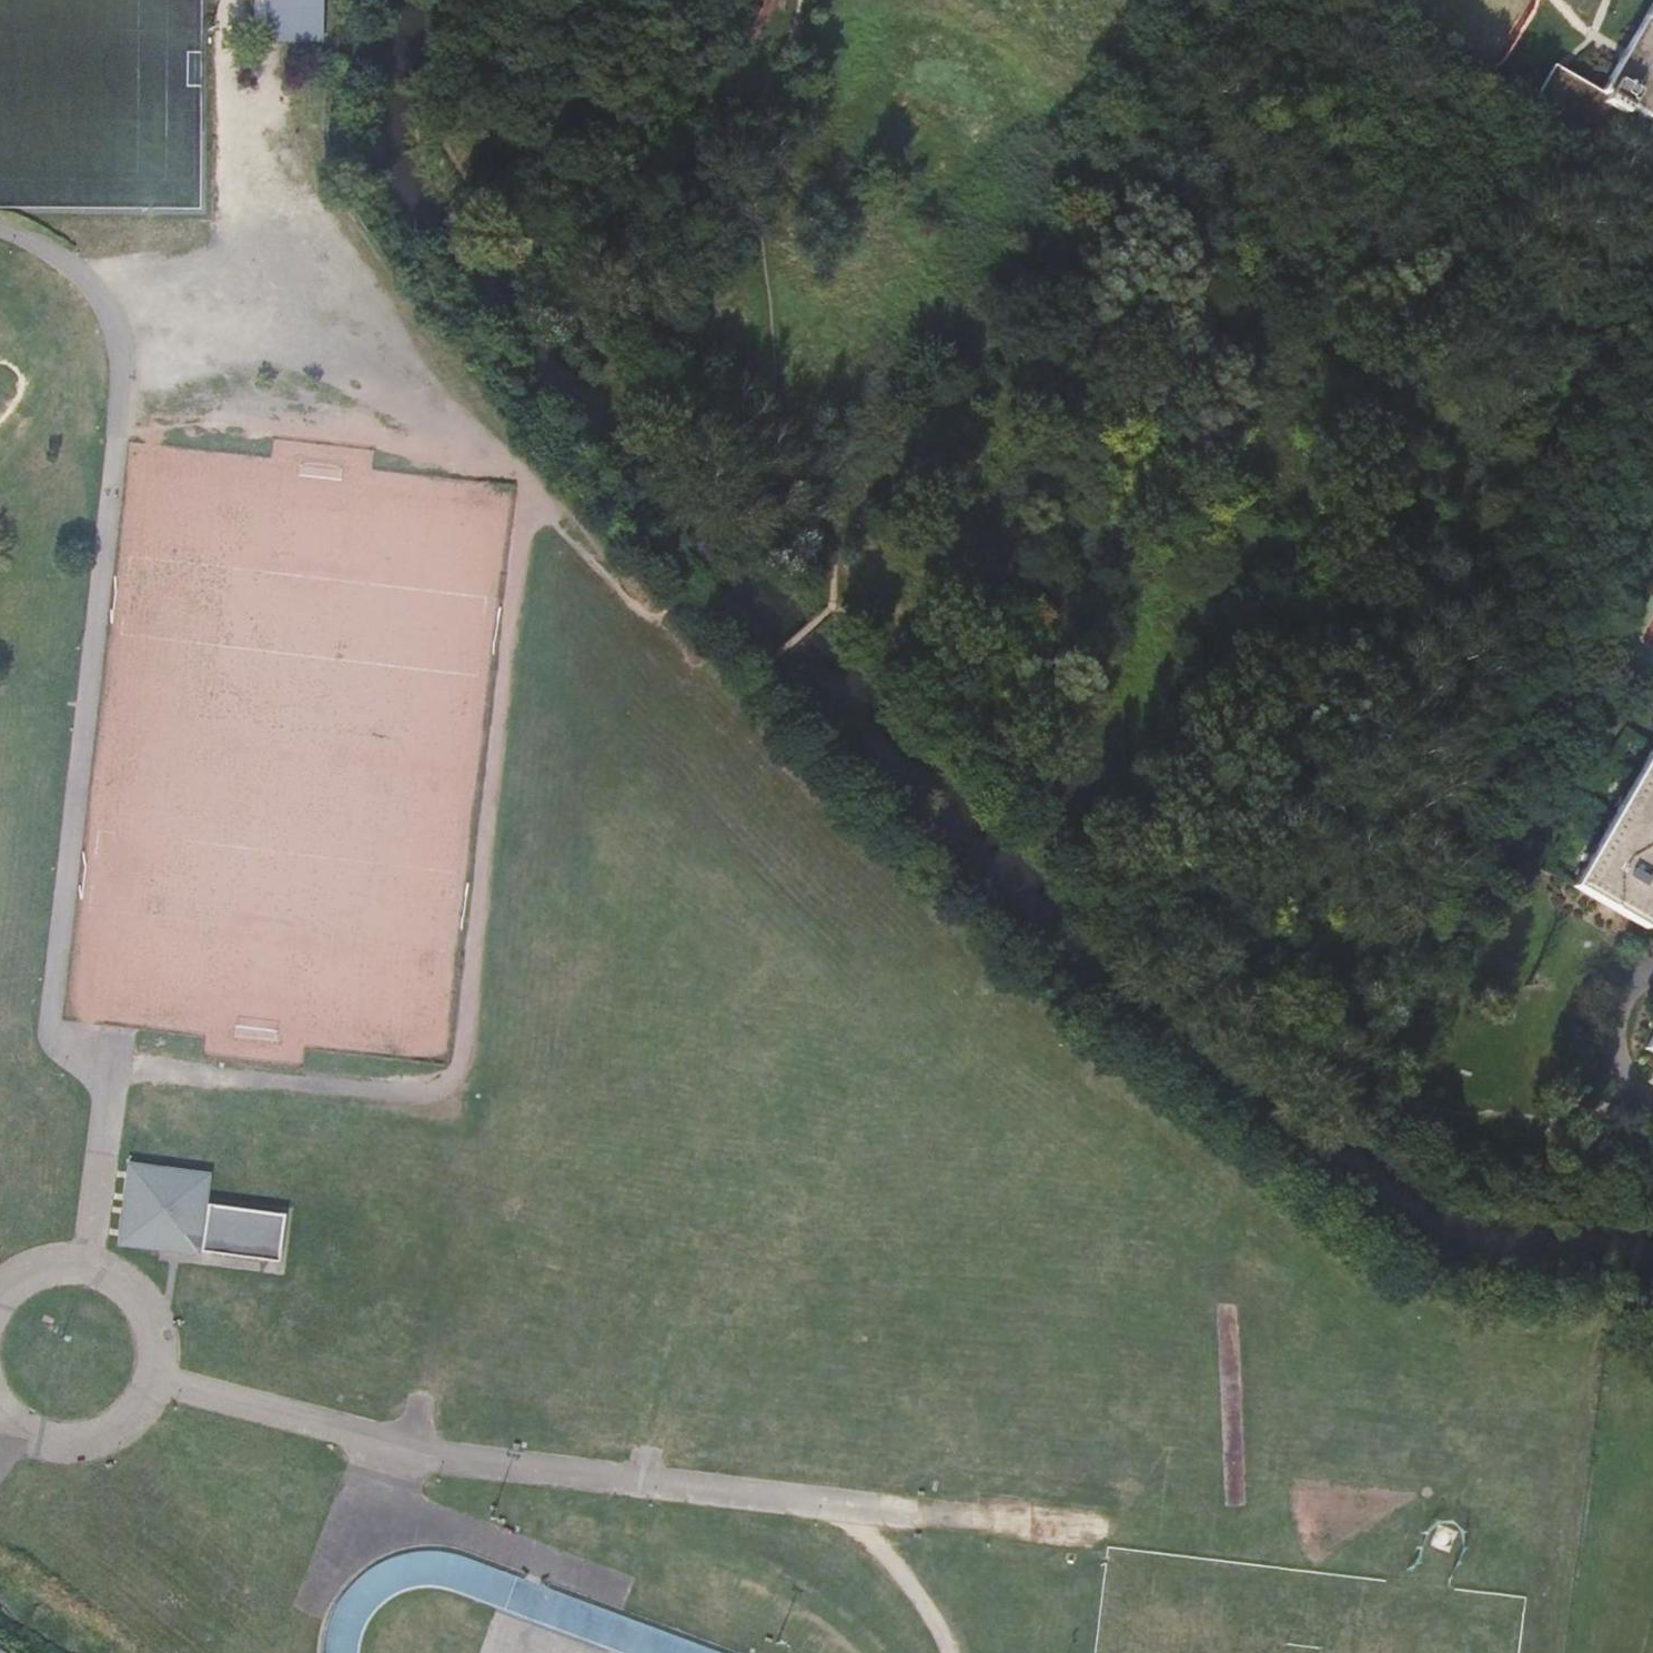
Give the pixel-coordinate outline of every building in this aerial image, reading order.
[(316,39),(319,0),(268,0),(265,35),(316,39)] [(1625,175),(1652,127),(1652,6),(1625,56),(1601,98),(1556,72),(1553,70),(1526,116),(1625,175)] [(1643,922),(1652,904),(1652,742),(1650,741),(1571,879),(1643,922)] [(1642,1043),(1652,1050),(1652,1025),(1642,1043)] [(194,1203),(197,1176),(125,1168),(117,1244),(272,1263),(278,1218),(269,1217),(269,1212),(209,1204),(208,1211),(200,1210),(200,1206),(194,1206),(194,1203)] [(208,1211),(209,1204),(194,1203),(194,1206),(200,1206),(200,1210),(208,1211)]
